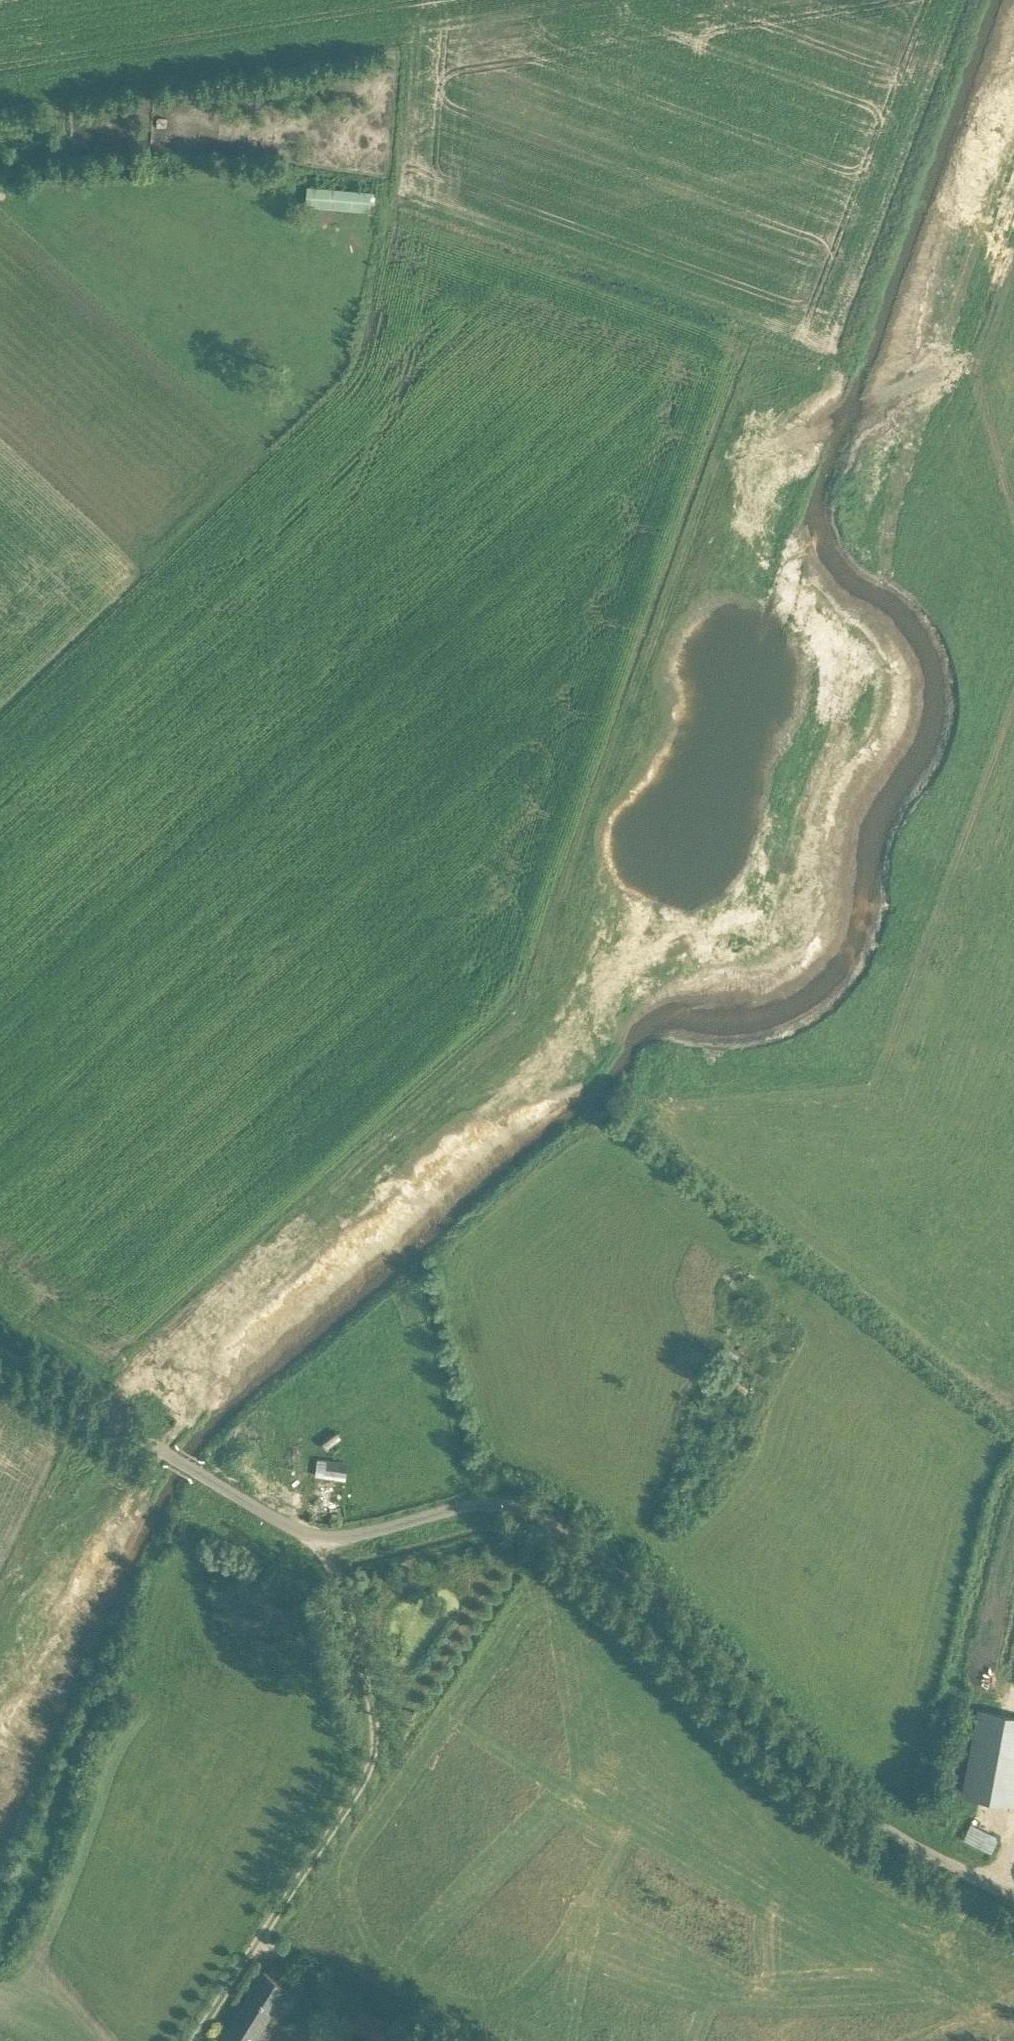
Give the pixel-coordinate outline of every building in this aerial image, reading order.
[(370,210),(372,190),(308,185),(307,205),(370,210)] [(335,1489),(334,1489),(335,1481),(316,1480),(314,1511),(337,1512),(338,1499),(335,1498),(335,1489)] [(979,1710),(964,1793),(1013,1802),(1013,1717),(979,1710)] [(993,1848),(1006,1817),(978,1805),(964,1836),(993,1848)] [(223,2038),(228,2040),(253,2040),(288,1984),(266,1970),(223,2038)] [(395,2024),(356,2006),(347,2027),(377,2040),(387,2040),(395,2024)]
